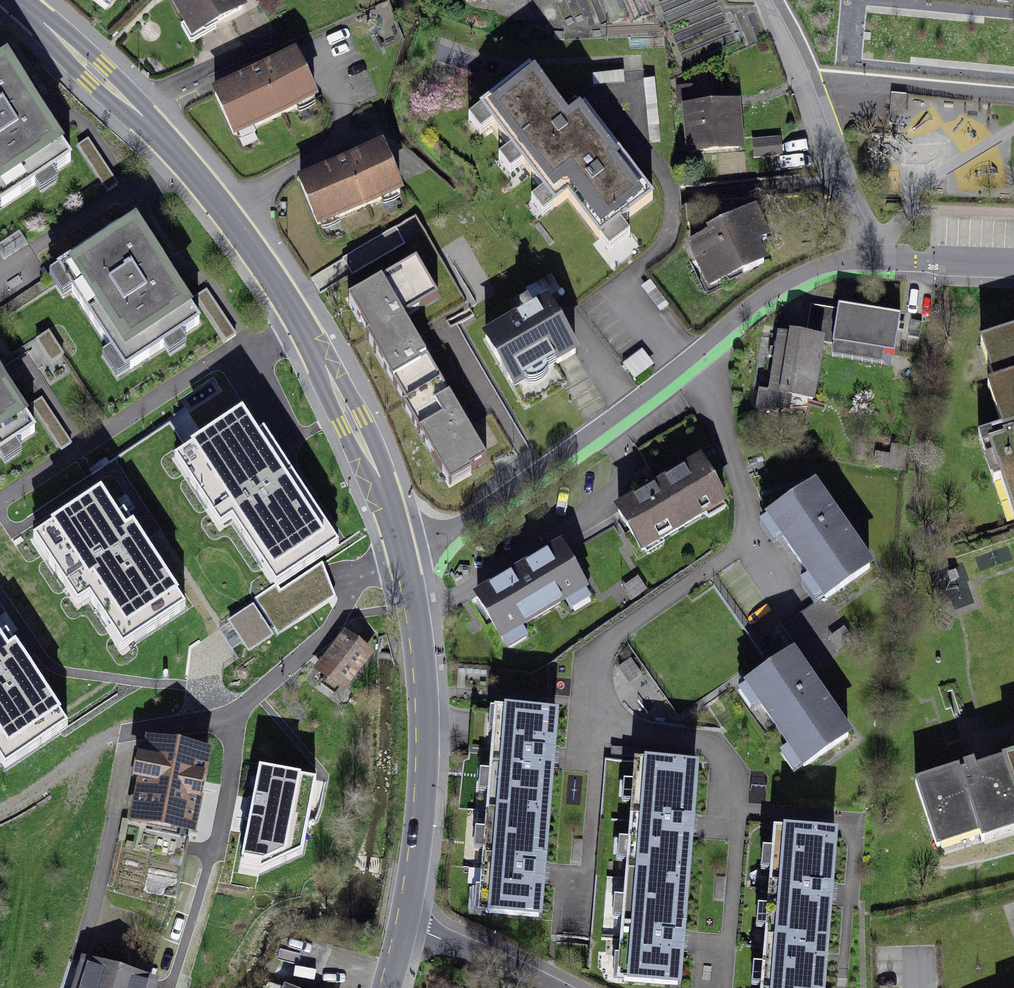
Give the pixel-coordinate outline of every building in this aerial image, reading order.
[(209,12),(228,0),(201,0),(209,12)] [(0,54),(0,191),(68,148),(5,51),(0,54)] [(320,105),(301,63),(222,99),(242,141),(320,105)] [(563,187),(561,123),(551,111),(521,76),(472,118),(546,205),(563,187)] [(905,125),(906,93),(890,93),(889,125),(905,125)] [(563,187),(597,223),(647,181),(580,108),(561,123),(563,187)] [(748,114),(698,115),(698,151),(748,150),(748,114)] [(399,205),(381,160),(305,190),(323,235),(399,205)] [(759,213),(697,248),(720,289),(783,254),(759,213)] [(136,214),(63,260),(125,357),(198,311),(136,214)] [(429,241),(343,286),(448,473),(501,442),(435,324),(467,306),(429,241)] [(545,269),(491,316),(528,358),(582,311),(545,269)] [(840,306),(833,344),(892,355),(899,318),(840,306)] [(1013,426),(1013,331),(985,341),(1013,426)] [(821,344),(779,338),(771,395),(812,401),(821,344)] [(32,421),(0,371),(0,441),(32,421)] [(258,430),(242,405),(194,437),(195,439),(178,450),(221,515),(232,508),(276,575),(335,536),(263,427),(258,430)] [(994,436),(1013,496),(1013,430),(994,436)] [(701,465),(620,518),(644,554),(724,501),(701,465)] [(125,523),(101,485),(54,515),(56,517),(38,529),(78,591),(90,583),(123,635),(183,597),(132,518),(125,523)] [(820,492),(772,524),(828,605),(875,573),(820,492)] [(477,602),(501,644),(587,596),(562,553),(477,602)] [(345,630),(318,667),(344,686),(371,649),(345,630)] [(0,634),(0,747),(6,756),(65,717),(14,640),(7,645),(0,634)] [(802,658),(751,689),(800,770),(852,739),(802,658)] [(484,813),(555,820),(564,720),(493,714),(484,813)] [(148,736),(133,815),(194,827),(209,747),(148,736)] [(918,786),(940,854),(1013,831),(1013,766),(1011,757),(918,786)] [(628,872),(694,877),(702,769),(636,764),(628,872)] [(261,765),(243,864),(259,867),(301,844),(313,774),(261,765)] [(474,916),(546,923),(555,820),(484,813),(474,916)] [(838,830),(771,825),(762,936),(829,942),(838,830)] [(620,981),(686,986),(694,877),(628,872),(620,981)] [(762,936),(758,987),(825,987),(829,942),(762,936)] [(83,957),(74,987),(152,987),(155,979),(83,957)]
